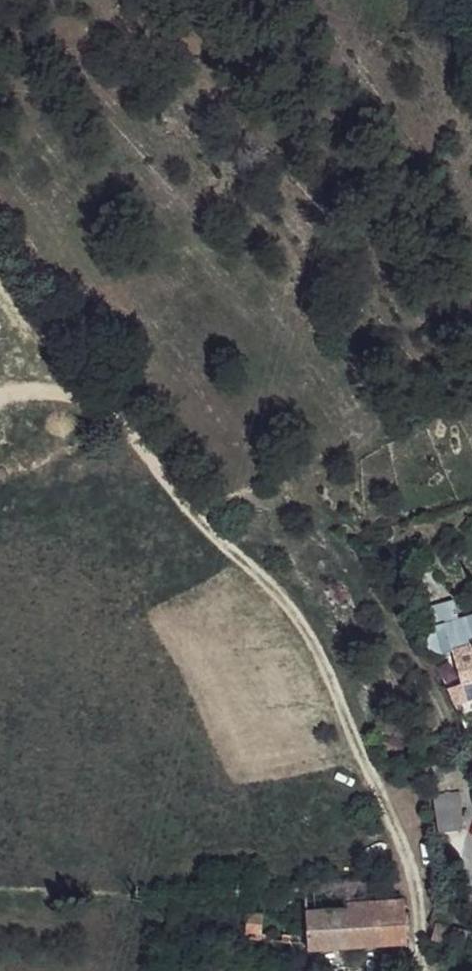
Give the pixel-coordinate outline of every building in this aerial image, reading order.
[(441,601),(450,623),(471,616),(471,613),(467,595),(441,601)] [(450,623),(462,650),(471,648),(471,616),(450,623)] [(454,651),(464,686),(471,684),(471,648),(462,650),(454,651)] [(464,686),(470,704),(471,703),(471,684),(464,686)] [(464,686),(450,690),(457,705),(470,704),(464,686)] [(461,794),(435,796),(438,834),(464,833),(461,794)] [(364,882),(301,887),(303,898),(307,941),(299,942),(301,951),(408,942),(405,900),(368,901),(364,882)] [(303,898),(265,900),(260,914),(258,938),(299,942),(307,941),(303,898)] [(260,914),(175,909),(172,933),(258,938),(260,914)]
